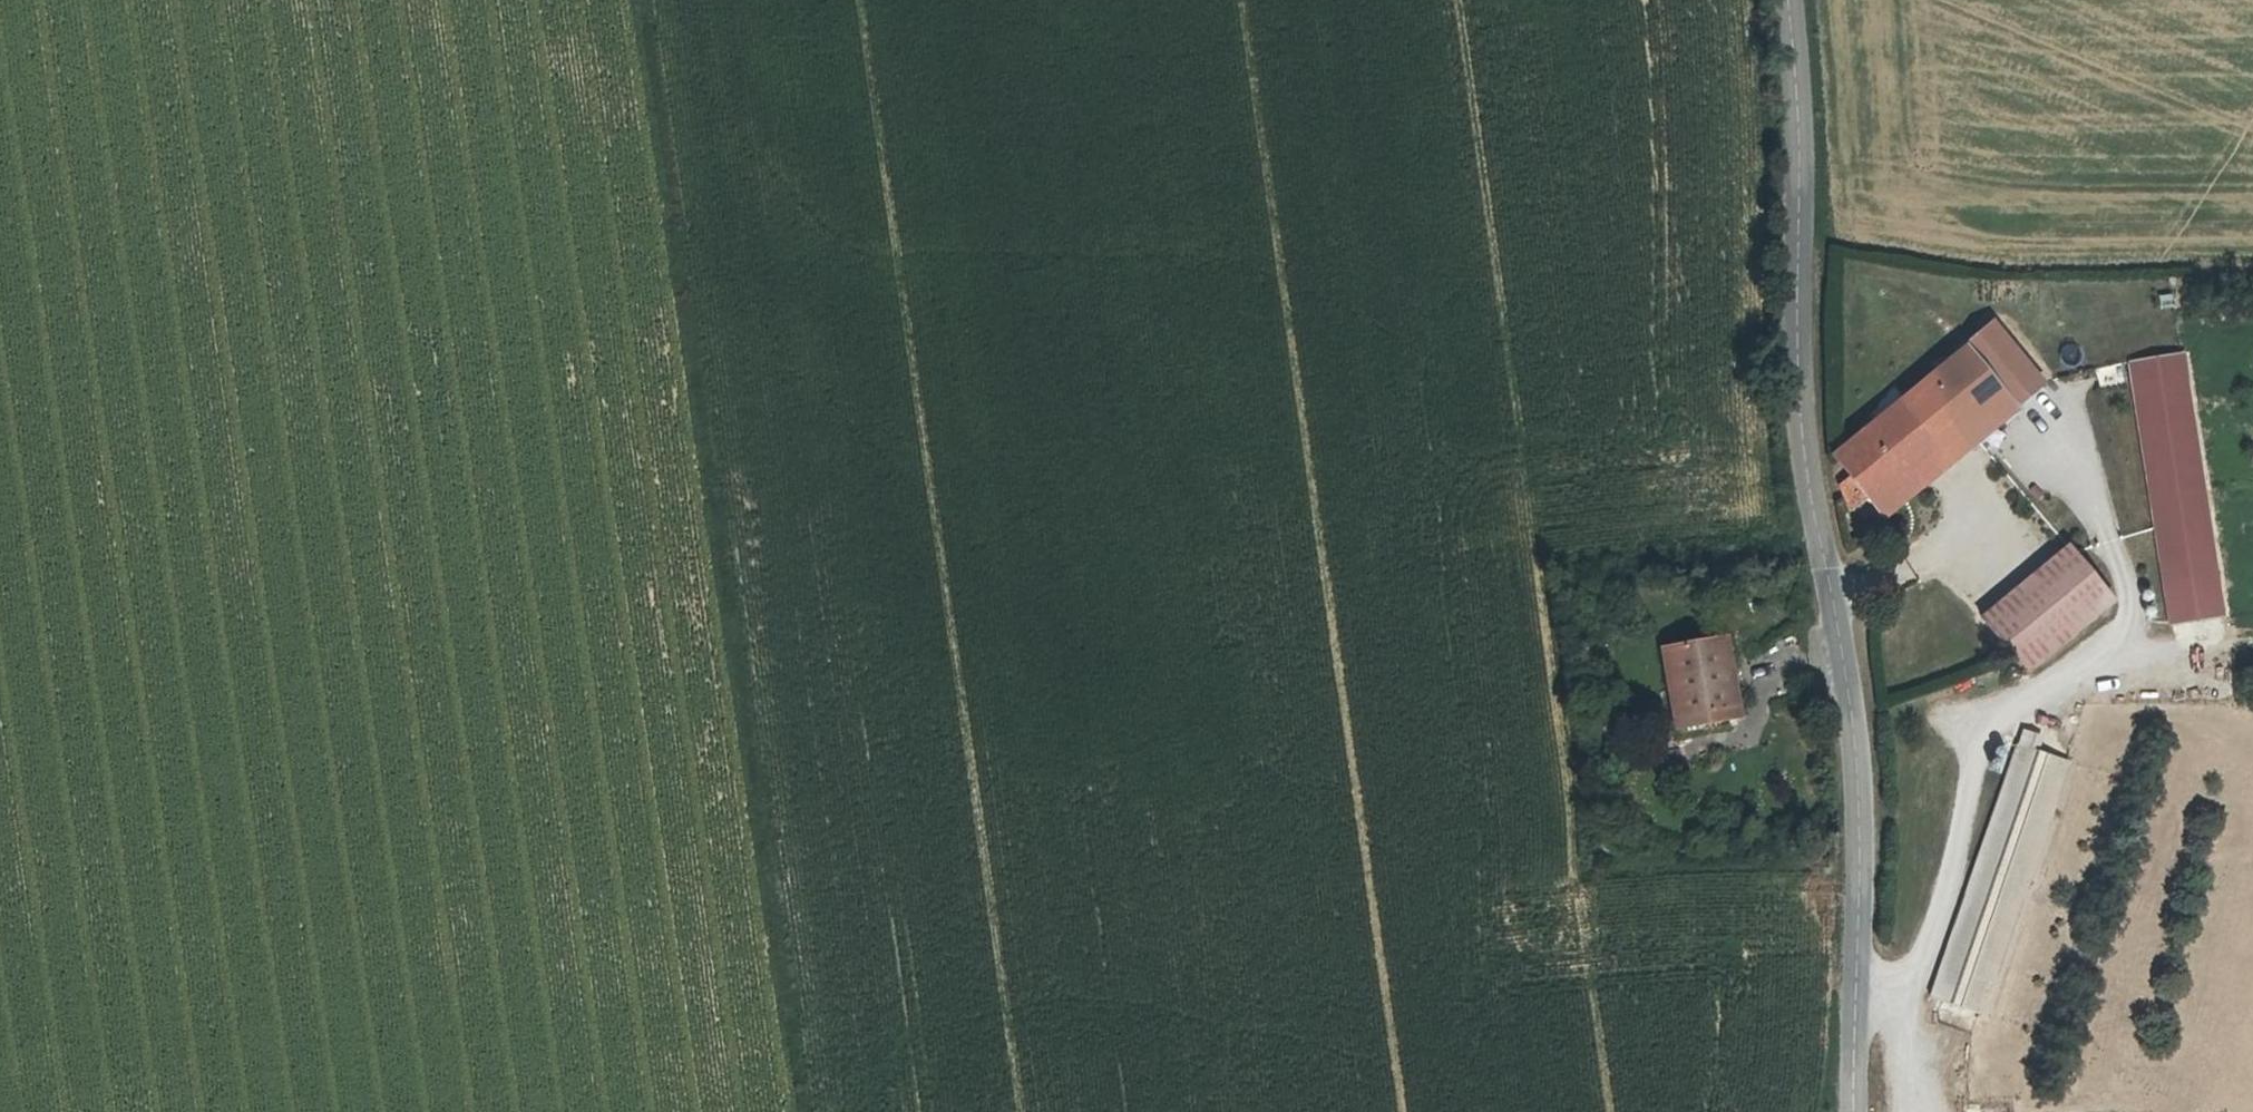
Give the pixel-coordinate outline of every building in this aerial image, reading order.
[(2040,382),(1993,322),(1958,353),(1964,359),(2005,412),(2040,382)] [(2222,616),(2187,351),(2128,359),(2163,624),(2222,616)] [(2005,412),(1964,359),(1838,454),(1850,471),(1843,477),(1864,537),(2007,415),(2005,412)] [(2132,584),(2080,523),(1989,600),(2041,663),(2132,584)] [(1725,632),(1664,642),(1677,718),(1738,709),(1725,632)] [(2040,740),(2019,734),(1928,1002),(1977,1018),(2063,762),(2037,752),(2040,740)]
